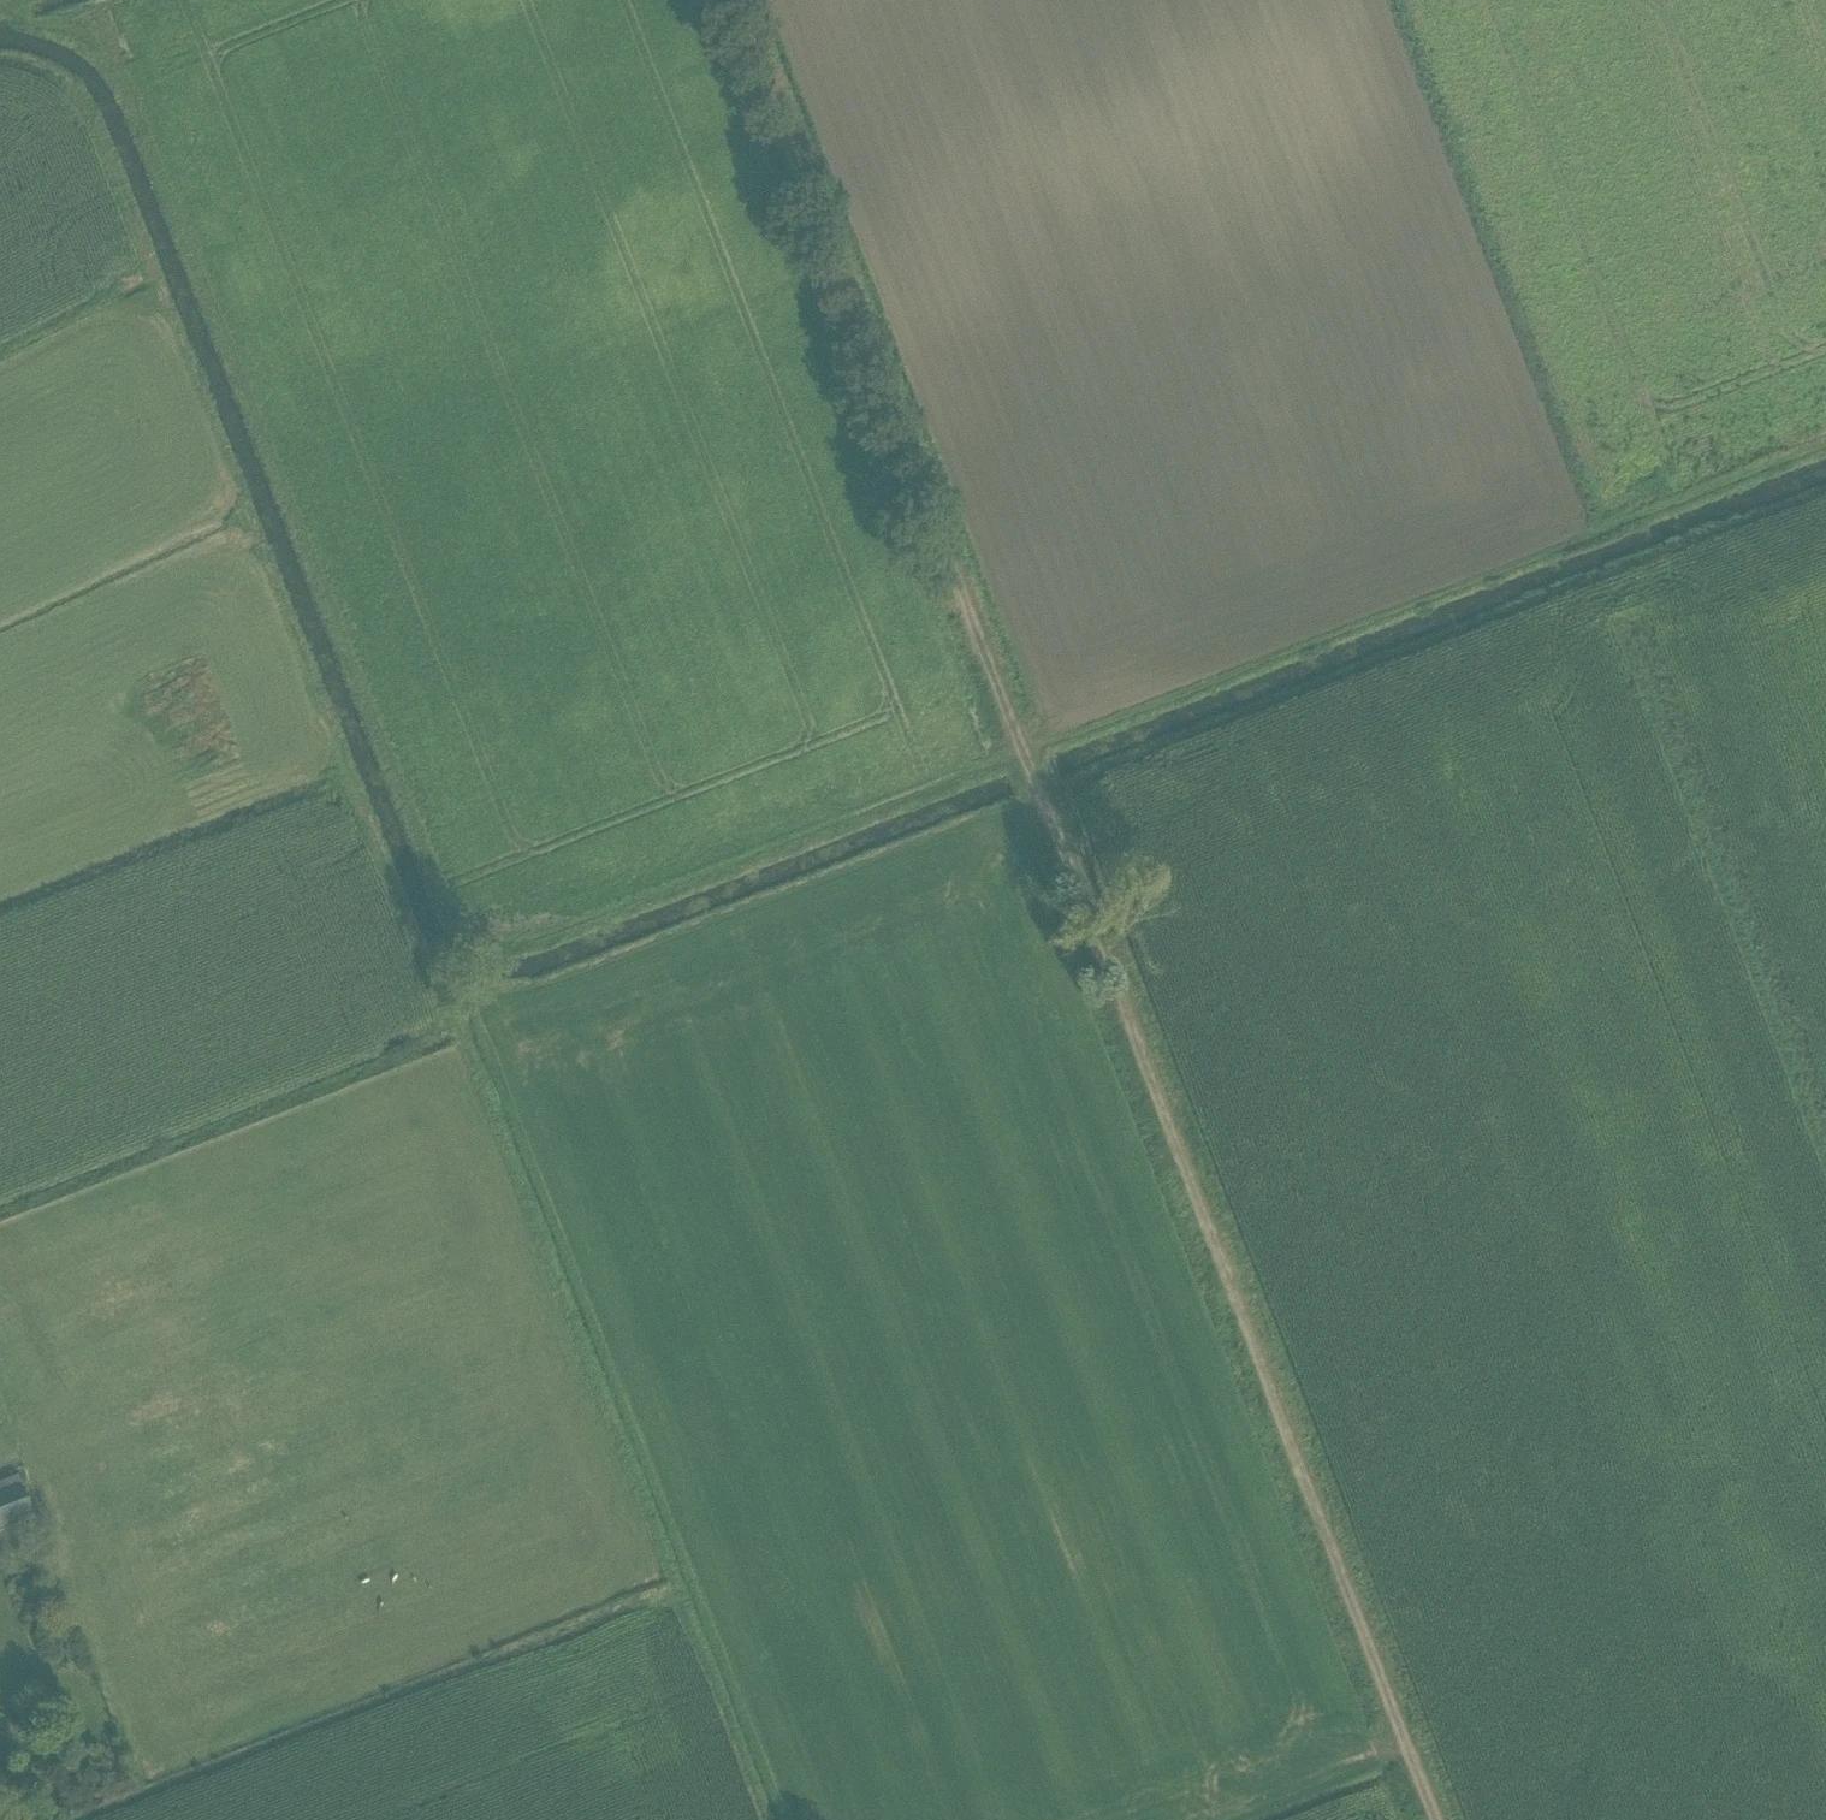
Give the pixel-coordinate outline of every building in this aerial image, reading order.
[(34,1521),(17,1477),(0,1484),(0,1534),(34,1521)]
